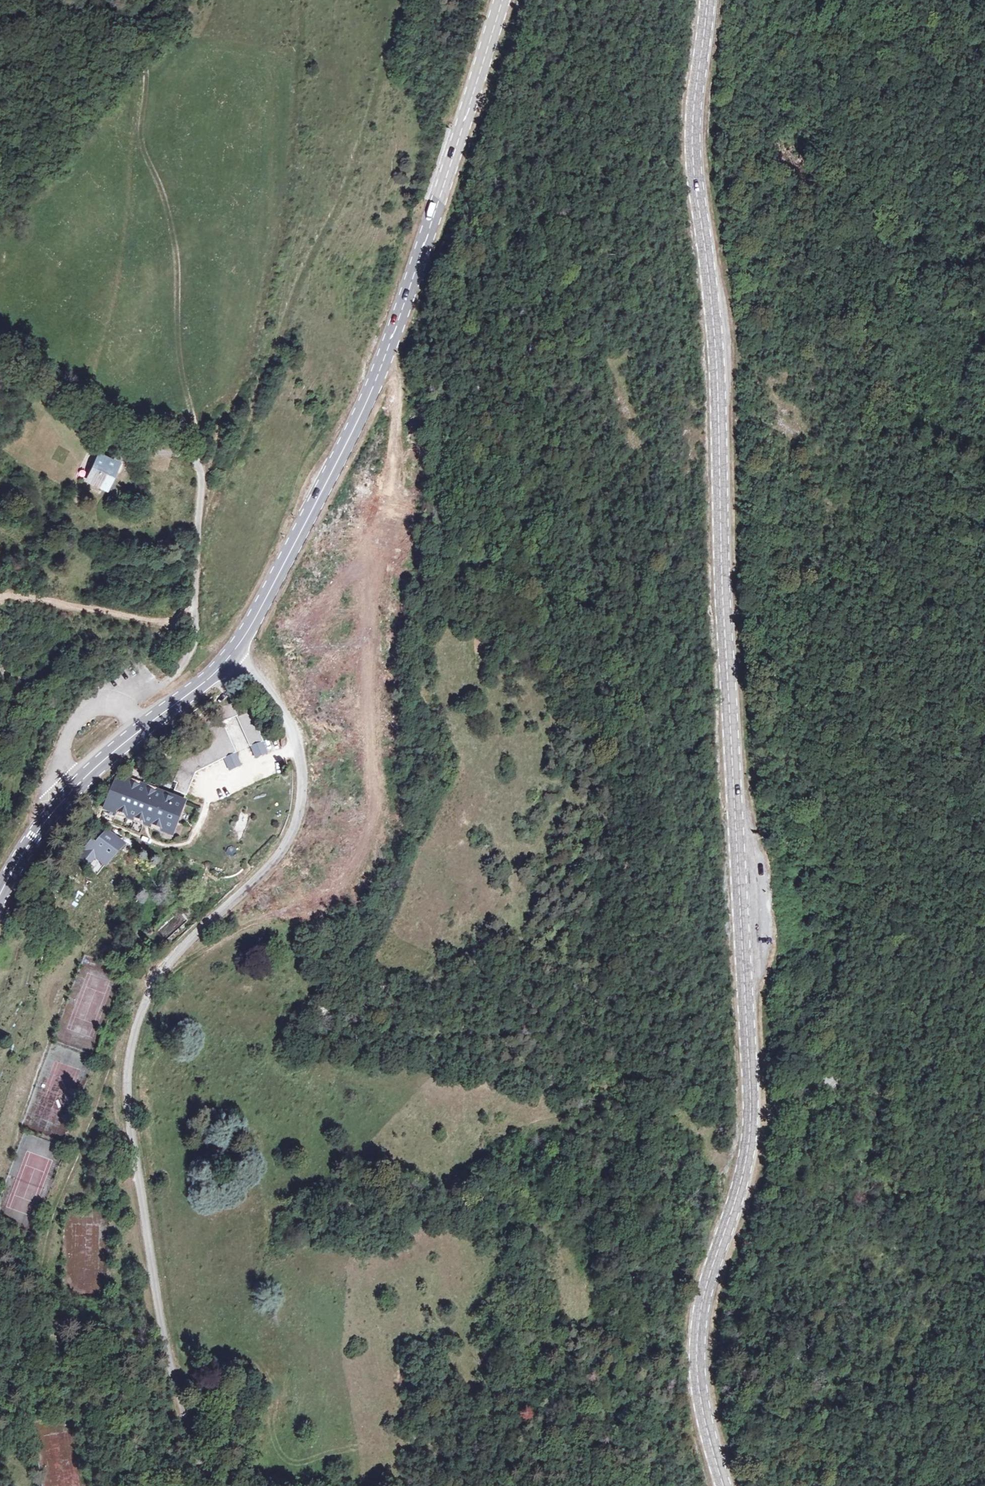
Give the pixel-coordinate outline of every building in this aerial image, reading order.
[(75,479),(93,485),(100,462),(83,456),(75,479)] [(231,700),(215,708),(221,722),(237,714),(231,700)] [(248,712),(235,717),(247,747),(248,746),(259,742),(260,742),(255,727),(253,727),(248,712)] [(235,751),(221,721),(208,727),(215,743),(181,762),(174,782),(177,783),(174,791),(187,795),(195,772),(224,757),(234,751),(235,751)] [(259,742),(248,746),(253,757),(264,753),(259,742)] [(234,751),(224,757),(229,771),(239,766),(234,751)] [(116,772),(102,809),(147,826),(173,835),(186,799),(116,772)] [(91,838),(75,857),(87,868),(95,858),(106,867),(126,843),(107,828),(95,842),(91,838)] [(143,948),(149,942),(144,936),(137,942),(143,948)]
